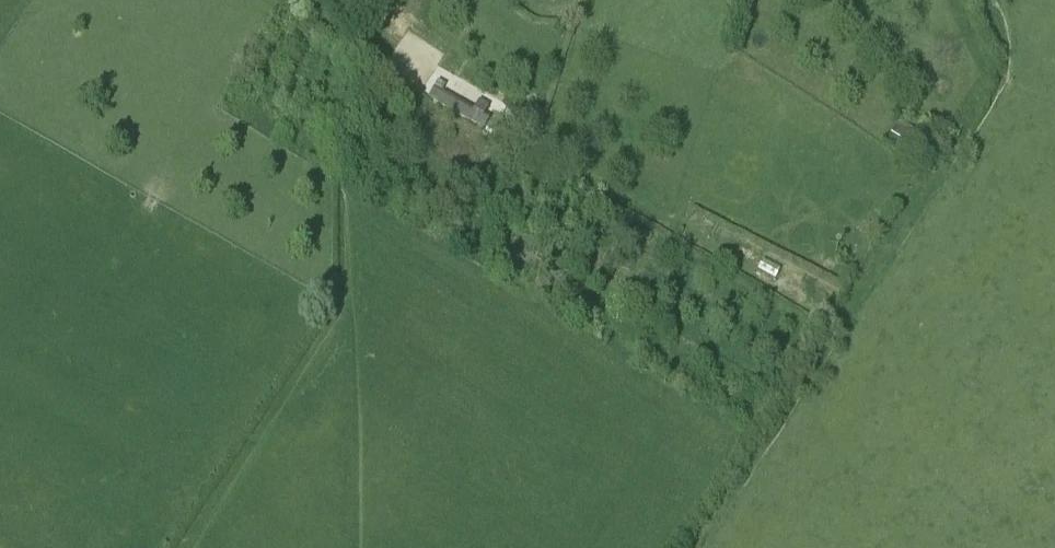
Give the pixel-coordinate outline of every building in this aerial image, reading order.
[(443,92),(433,87),(427,97),(484,129),(490,118),(485,115),(490,106),(479,100),(474,109),(443,92)] [(932,146),(899,123),(884,144),(918,167),(932,146)]
